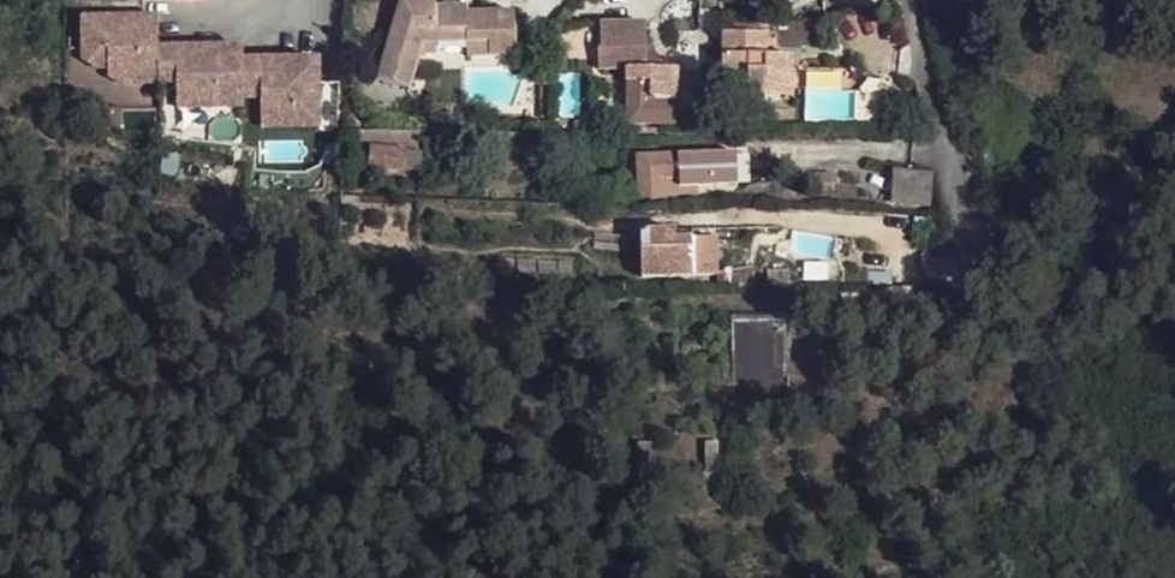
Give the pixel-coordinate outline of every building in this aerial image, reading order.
[(377,76),(409,87),(419,56),(422,44),(435,43),(466,42),(488,41),(489,56),(515,55),(514,12),(466,13),(465,6),(435,8),(435,0),(400,0),(377,76)] [(158,47),(158,17),(83,18),(83,61),(95,67),(109,67),(110,74),(123,81),(159,80),(158,47)] [(722,55),(722,95),(783,95),(783,76),(792,76),(793,56),(766,56),(767,24),(733,24),(732,33),(732,56),(722,55)] [(644,26),(597,27),(599,55),(596,55),(597,73),(627,71),(626,124),(674,125),(676,70),(660,70),(661,62),(657,61),(652,49),(645,48),(644,26)] [(732,33),(722,33),(722,55),(732,56),(732,33)] [(466,42),(466,57),(489,56),(488,41),(466,42)] [(422,44),(419,56),(436,54),(435,43),(422,44)] [(243,45),(158,47),(159,80),(177,79),(177,103),(210,103),(244,103),(244,95),(244,59),(243,45)] [(318,59),(244,59),(244,95),(262,95),(262,123),(319,123),(318,59)] [(783,76),(783,95),(792,96),(792,76),(783,76)] [(890,80),(862,78),(860,120),(887,121),(890,80)] [(541,86),(541,101),(553,101),(553,86),(541,86)] [(541,101),(541,116),(553,116),(553,101),(541,101)] [(372,147),(371,165),(402,168),(403,150),(372,147)] [(403,150),(402,168),(420,171),(423,152),(403,150)] [(695,194),(695,185),(737,183),(737,153),(635,157),(637,184),(628,185),(629,197),(637,197),(695,194)] [(894,171),(893,202),(930,205),(931,174),(894,171)] [(640,232),(641,276),(701,274),(718,273),(717,238),(675,238),(675,231),(640,232)] [(718,273),(719,290),(753,288),(753,262),(737,262),(731,263),(725,266),(721,269),(718,273)] [(723,311),(724,401),(794,400),(793,312),(723,311)] [(705,442),(705,461),(718,461),(718,442),(705,442)] [(638,443),(637,467),(650,467),(651,443),(638,443)]
